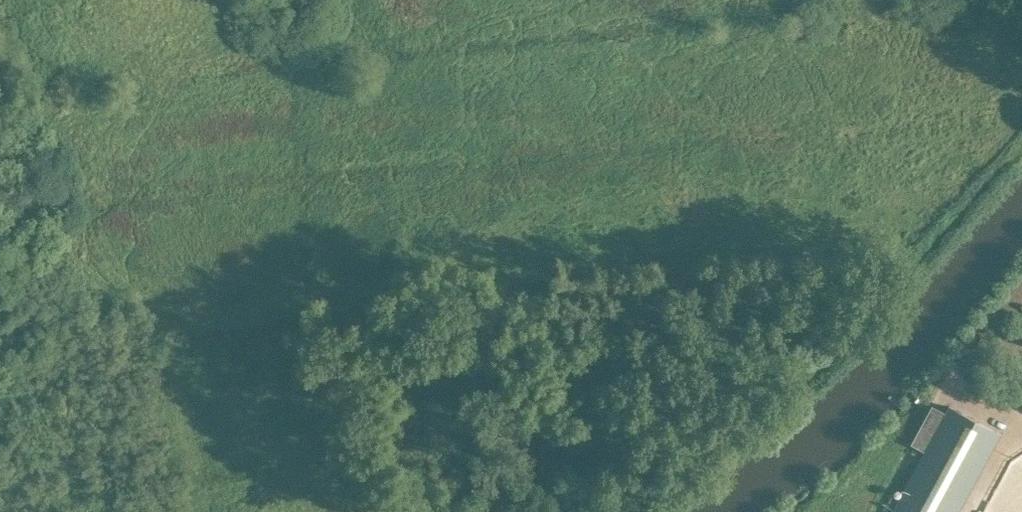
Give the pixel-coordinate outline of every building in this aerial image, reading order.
[(931,406),(910,444),(924,452),(891,511),(950,511),(985,447),(990,450),(999,433),(948,406),(945,413),(931,406)]
